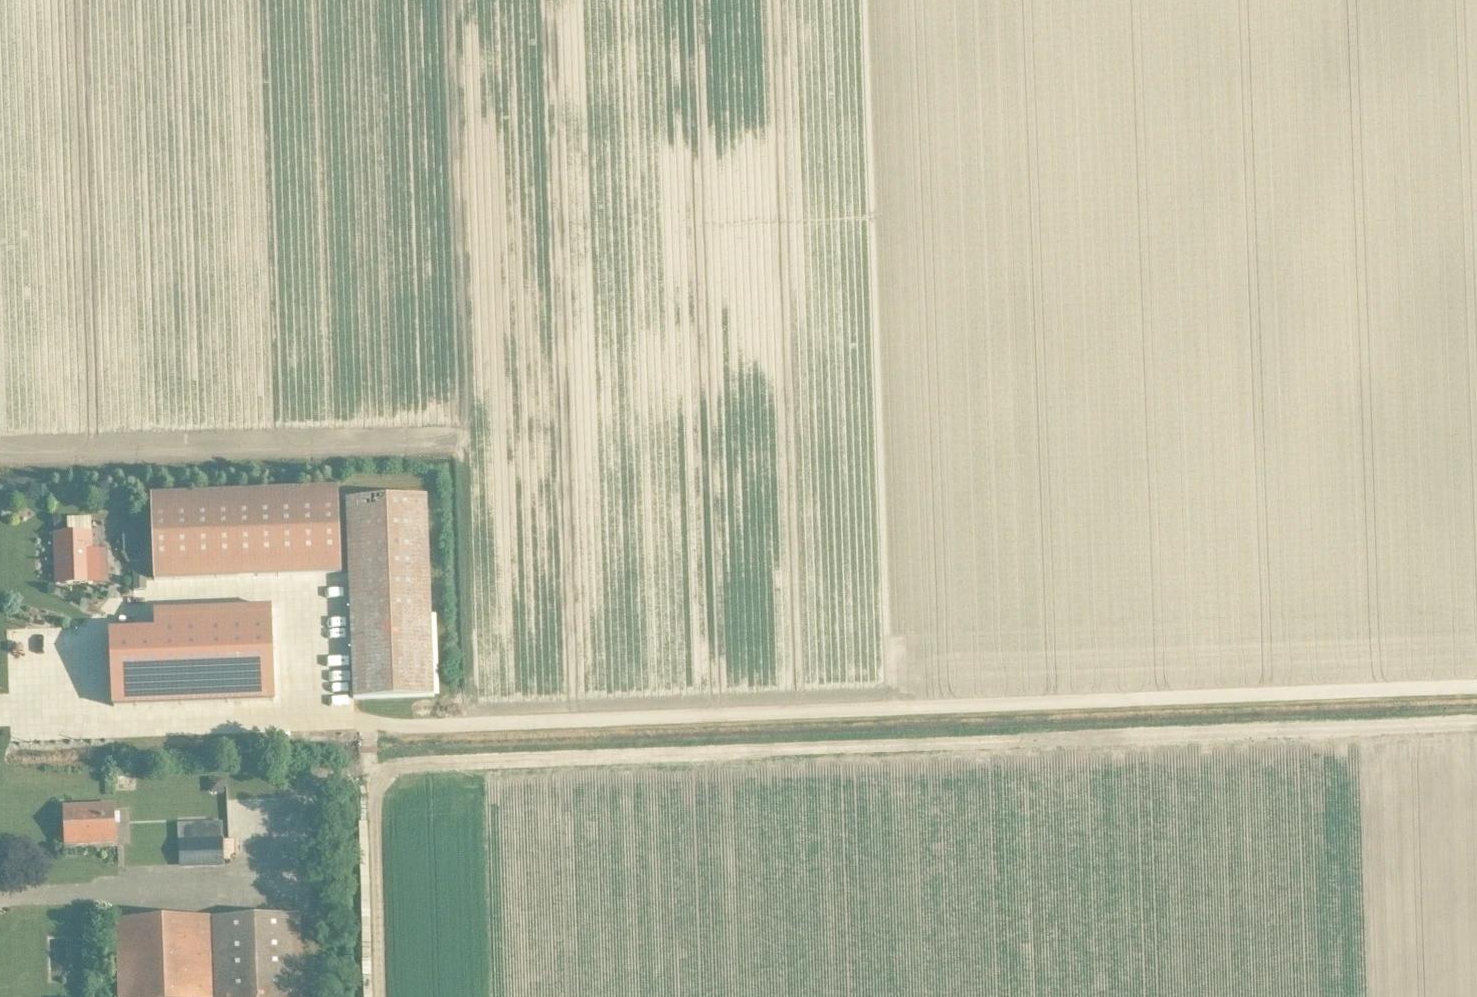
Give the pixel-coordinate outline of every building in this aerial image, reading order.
[(343,500),(351,700),(431,697),(424,497),(343,500)] [(149,593),(337,586),(333,500),(146,507),(149,593)] [(53,585),(90,584),(88,535),(52,536),(53,585)] [(130,591),(144,590),(143,562),(129,562),(130,591)] [(108,633),(111,708),(271,702),(267,608),(153,613),(153,631),(108,633)] [(63,845),(112,843),(110,806),(61,808),(63,845)] [(176,865),(220,864),(219,839),(175,841),(176,865)] [(210,996),(299,996),(296,916),(208,919),(210,996)] [(113,922),(116,996),(210,996),(208,919),(113,922)]
